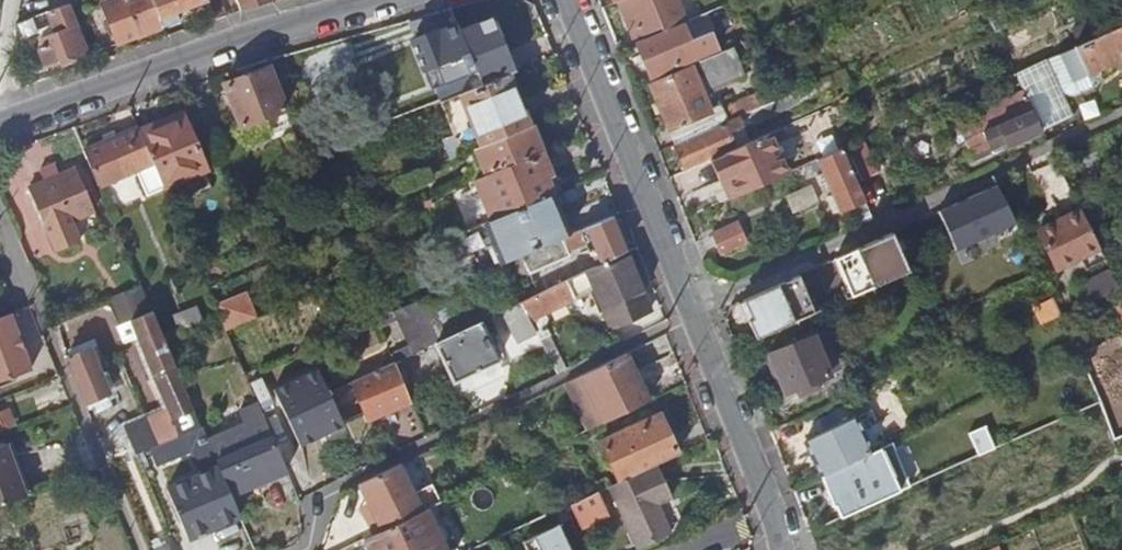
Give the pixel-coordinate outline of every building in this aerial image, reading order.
[(149,0),(97,0),(98,3),(83,9),(98,51),(160,28),(149,0)] [(202,0),(149,0),(160,28),(163,27),(177,22),(173,11),(202,0)] [(225,17),(219,0),(206,0),(210,9),(215,20),(225,17)] [(239,11),(275,1),(279,0),(234,0),(239,11)] [(620,6),(634,38),(655,29),(653,24),(659,22),(664,32),(682,23),(687,22),(677,0),(632,0),(620,6)] [(66,5),(46,12),(54,33),(39,39),(39,52),(45,66),(84,50),(66,5)] [(46,12),(12,26),(12,49),(39,39),(54,33),(46,12)] [(682,23),(690,41),(709,32),(714,30),(707,13),(687,22),(682,23)] [(458,94),(503,76),(482,23),(437,39),(458,94)] [(690,41),(682,23),(664,32),(636,44),(651,78),(717,49),(709,32),(690,41)] [(1072,45),(1086,74),(1098,69),(1097,68),(1121,56),(1121,23),(1072,45)] [(1086,74),(1072,45),(1045,58),(1013,72),(1020,87),(1025,84),(1022,78),(1041,69),(1044,76),(1051,73),(1059,90),(1063,93),(1067,95),(1073,95),(1093,85),(1096,83),(1099,77),(1100,72),(1098,69),(1086,74)] [(662,111),(677,146),(775,101),(769,89),(720,110),(710,87),(741,74),(730,49),(689,67),(690,69),(651,87),(659,105),(662,111)] [(224,83),(240,127),(261,119),(266,132),(288,124),(267,67),(224,83)] [(479,147),(529,126),(507,74),(503,76),(458,94),(457,94),(479,147)] [(677,146),(675,146),(686,171),(710,161),(735,149),(728,133),(749,124),(754,124),(833,88),(829,77),(775,101),(677,146)] [(960,124),(965,139),(1030,110),(1023,93),(969,118),(960,124)] [(457,94),(437,101),(459,154),(473,148),(479,147),(457,94)] [(1040,131),(1030,110),(965,139),(963,140),(968,153),(989,144),(992,151),(1040,131)] [(181,114),(138,132),(162,188),(204,169),(181,114)] [(261,119),(240,127),(245,140),(266,132),(261,119)] [(321,143),(312,123),(298,128),(306,148),(321,143)] [(484,174),(541,151),(530,125),(529,126),(479,147),(473,148),(484,174)] [(138,132),(136,129),(116,137),(104,142),(82,151),(97,186),(134,170),(145,195),(162,188),(138,132)] [(104,142),(116,137),(113,131),(101,136),(104,142)] [(735,149),(710,161),(720,183),(727,179),(735,197),(788,174),(769,133),(735,149)] [(869,138),(851,146),(864,176),(882,169),(869,138)] [(989,144),(968,153),(972,159),(992,151),(989,144)] [(857,185),(841,149),(817,160),(823,174),(827,181),(832,193),(839,210),(853,204),(863,200),(857,185)] [(490,220),(551,194),(544,176),(550,174),(541,151),(484,174),(474,179),(490,220)] [(93,212),(75,170),(26,189),(53,252),(78,242),(70,221),(93,212)] [(551,194),(557,192),(550,174),(544,176),(551,194)] [(827,181),(823,174),(817,177),(820,184),(827,181)] [(727,179),(720,183),(728,200),(735,197),(727,179)] [(958,247),(1019,220),(1001,179),(939,207),(958,247)] [(839,210),(832,193),(826,196),(833,213),(839,210)] [(568,235),(551,194),(490,220),(483,223),(500,264),(512,258),(519,255),(568,235)] [(797,198),(787,202),(793,214),(806,208),(802,199),(797,198)] [(863,200),(853,204),(851,216),(856,227),(871,220),(863,200)] [(1091,232),(1081,211),(1038,232),(1057,269),(1099,248),(1091,232)] [(595,266),(623,252),(609,217),(585,227),(568,235),(519,255),(526,271),(527,274),(568,256),(566,251),(586,243),(595,266)] [(738,225),(712,237),(720,255),(746,243),(738,225)] [(891,232),(834,258),(851,296),(908,270),(891,232)] [(649,312),(623,252),(595,266),(521,301),(529,320),(538,339),(547,335),(548,335),(543,325),(547,319),(544,313),(593,288),(610,328),(649,312)] [(519,274),(526,271),(519,255),(512,258),(519,274)] [(1111,271),(1075,287),(1080,299),(1076,301),(1078,307),(1119,288),(1111,271)] [(798,274),(742,299),(750,317),(746,319),(755,338),(815,312),(798,274)] [(225,330),(257,317),(246,293),(215,306),(225,330)] [(430,306),(445,337),(470,325),(456,295),(430,306)] [(430,306),(426,296),(394,310),(410,345),(391,354),(394,362),(433,343),(445,337),(430,306)] [(1111,298),(1092,308),(1098,322),(1118,313),(1111,298)] [(529,320),(521,301),(504,309),(513,327),(529,320)] [(180,331),(200,322),(194,308),(174,316),(180,331)] [(151,312),(117,326),(124,341),(136,337),(156,384),(169,410),(173,420),(151,428),(147,418),(125,427),(136,455),(154,447),(181,436),(194,430),(201,427),(162,338),(151,312)] [(31,370),(9,313),(0,317),(0,382),(31,370)] [(496,362),(477,322),(470,325),(445,337),(433,343),(451,381),(496,362)] [(810,335),(767,353),(784,392),(795,388),(815,380),(827,375),(826,375),(832,372),(829,363),(835,361),(823,332),(811,336),(810,335)] [(547,335),(538,339),(556,374),(565,370),(547,335)] [(90,348),(64,358),(84,405),(109,395),(90,348)] [(626,352),(580,376),(603,422),(650,400),(626,352)] [(391,409),(409,401),(393,362),(351,382),(367,419),(385,412),(391,409)] [(275,390),(285,413),(329,392),(318,371),(275,390)] [(603,422),(580,376),(566,383),(589,429),(603,422)] [(815,380),(795,388),(798,395),(817,388),(815,380)] [(298,445),(343,425),(331,398),(329,392),(285,413),(298,445)] [(285,471),(281,460),(255,403),(219,419),(225,431),(206,440),(213,457),(218,469),(230,495),(285,471)] [(13,428),(7,411),(0,413),(0,432),(13,428)] [(870,411),(804,442),(821,477),(886,445),(870,411)] [(969,413),(927,433),(944,470),(986,450),(987,452),(1004,444),(1001,438),(985,446),(969,413)] [(660,414),(601,443),(619,482),(679,454),(660,414)] [(181,436),(154,447),(161,463),(188,452),(181,436)] [(26,496),(6,445),(0,448),(0,505),(26,496)] [(863,462),(821,483),(829,497),(871,476),(863,462)] [(662,464),(615,485),(644,548),(677,533),(663,503),(677,497),(662,464)] [(399,465),(357,485),(369,503),(374,515),(366,518),(374,534),(424,510),(415,494),(399,465)] [(187,541),(240,518),(230,495),(218,469),(165,491),(187,541)] [(424,510),(427,509),(434,506),(424,489),(415,494),(424,510)] [(603,515),(594,499),(573,509),(582,526),(603,515)] [(374,515),(369,503),(361,507),(366,518),(374,515)] [(368,549),(446,549),(427,509),(424,510),(374,534),(363,540),(368,549)] [(524,543),(527,549),(569,549),(559,528),(524,543)]
